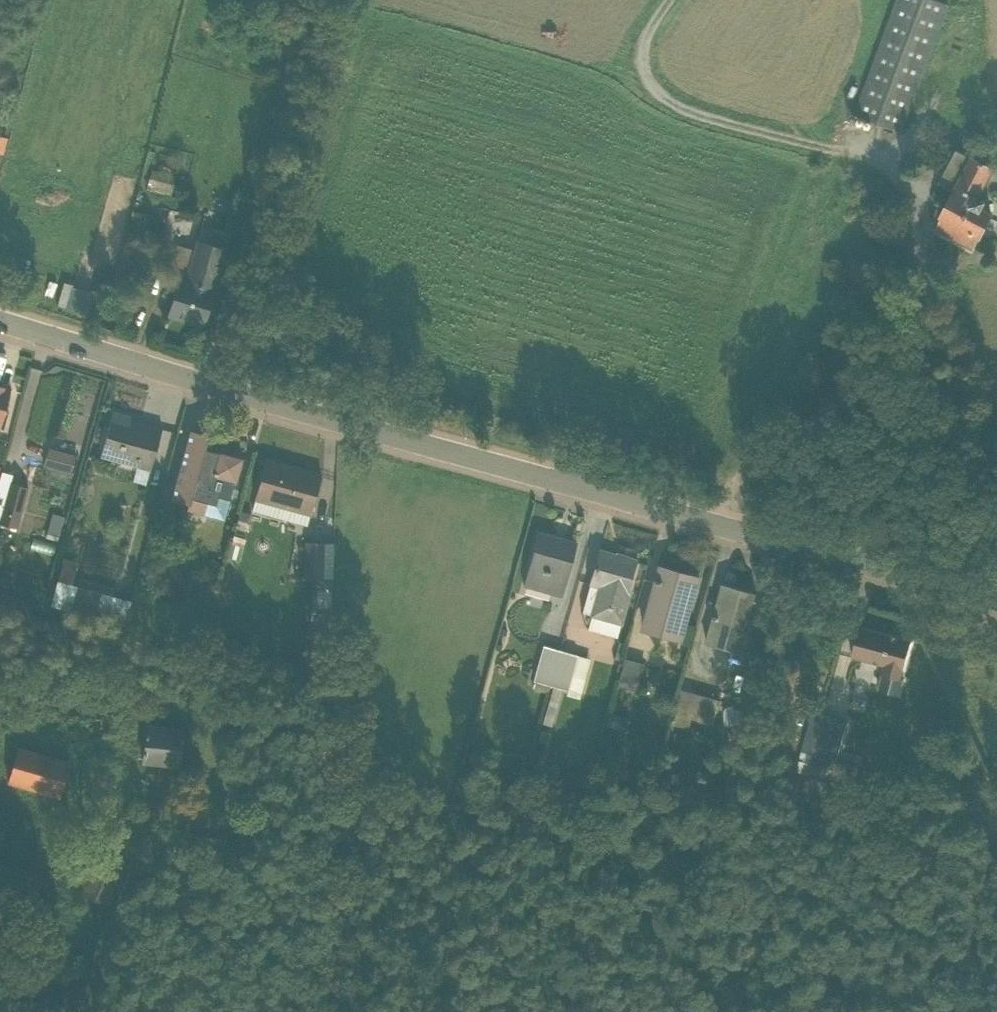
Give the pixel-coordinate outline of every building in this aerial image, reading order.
[(853,114),(903,132),(949,5),(936,0),(896,0),(853,114)] [(935,230),(973,250),(979,239),(981,240),(995,213),(984,207),(988,201),(980,197),(995,169),(971,156),(970,157),(956,150),(939,183),(953,191),(940,218),(941,218),(935,230)] [(147,190),(171,197),(177,177),(152,170),(147,190)] [(168,316),(203,327),(215,288),(216,288),(227,250),(224,249),(229,233),(200,225),(193,249),(176,244),(166,276),(179,279),(168,316)] [(142,243),(159,247),(163,234),(145,229),(142,243)] [(11,389),(0,386),(0,429),(11,389)] [(148,479),(161,430),(139,424),(138,428),(128,425),(130,417),(112,412),(98,465),(98,466),(100,458),(149,471),(147,479),(148,479)] [(187,510),(224,520),(229,500),(228,500),(229,495),(236,497),(238,490),(231,488),(233,481),(235,482),(242,458),(219,452),(218,454),(205,450),(208,437),(189,432),(166,515),(184,520),(187,510)] [(76,455),(48,448),(42,467),(72,475),(76,455)] [(252,511),(307,526),(321,476),(265,461),(252,511)] [(16,527),(27,488),(9,483),(0,516),(0,523),(16,527)] [(235,526),(246,530),(251,515),(240,511),(235,526)] [(65,516),(51,513),(46,537),(58,540),(65,516)] [(523,587),(561,597),(576,543),(538,533),(523,587)] [(334,543),(305,542),(304,578),(333,578),(334,543)] [(619,625),(620,625),(638,561),(621,556),(621,557),(599,551),(582,612),(590,614),(589,617),(590,617),(587,629),(616,637),(619,625)] [(644,632),(682,642),(700,577),(661,567),(644,632)] [(200,651),(210,613),(133,593),(131,601),(57,582),(50,607),(124,627),(123,631),(200,651)] [(707,643),(746,654),(756,620),(749,619),(756,593),(723,584),(707,643)] [(310,667),(329,667),(331,591),(311,591),(310,667)] [(878,690),(900,696),(905,679),(902,678),(912,641),(898,637),(898,636),(890,634),(890,635),(860,627),(852,657),(883,665),(881,674),(882,674),(878,690)] [(548,694),(550,686),(561,651),(543,646),(533,681),(534,682),(532,689),(548,694)] [(590,659),(561,651),(550,686),(552,687),(542,723),(552,726),(562,690),(566,691),(565,696),(578,699),(590,659)] [(622,687),(637,691),(645,664),(630,660),(629,662),(625,662),(619,681),(623,682),(622,687)] [(689,729),(691,718),(714,725),(720,700),(681,689),(672,725),(689,729)] [(607,727),(624,733),(628,720),(611,715),(607,727)] [(816,740),(808,773),(831,779),(834,770),(847,723),(822,716),(816,740)] [(142,763),(181,767),(184,728),(145,724),(142,763)] [(798,771),(808,773),(816,740),(806,738),(798,771)] [(17,747),(8,783),(59,798),(69,763),(17,747)] [(226,778),(241,786),(246,778),(231,770),(226,778)]
